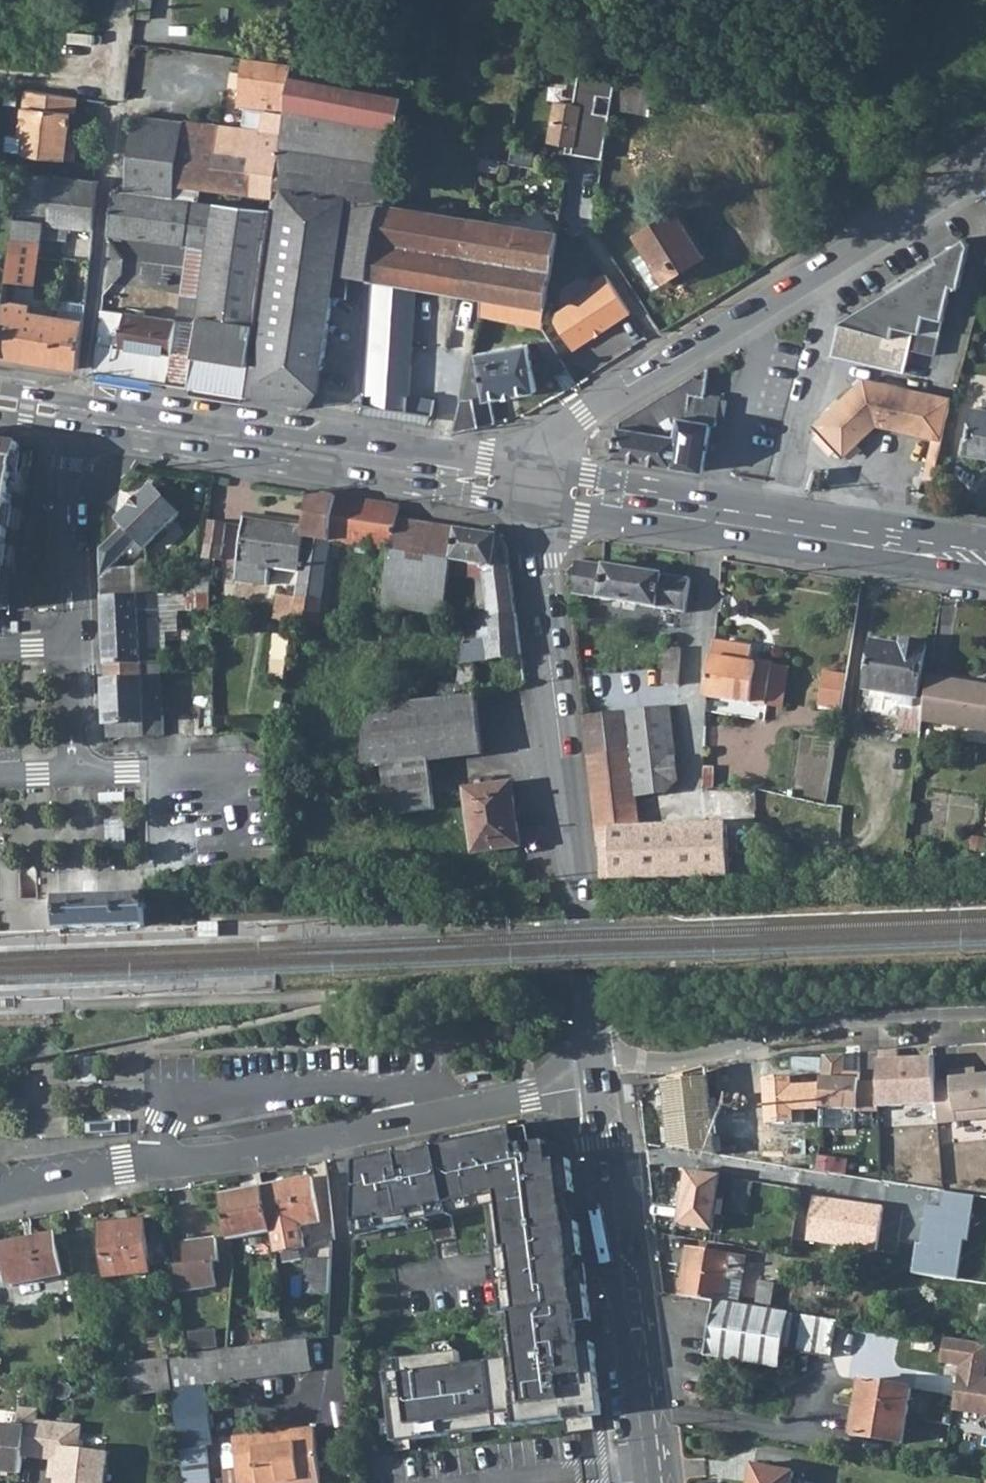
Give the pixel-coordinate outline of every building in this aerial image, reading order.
[(274,196),(291,75),(292,64),(244,57),(237,106),(265,110),(262,130),(222,126),(219,147),(259,151),(254,194),(274,196)] [(572,153),(603,158),(610,114),(595,112),(598,95),(613,97),(617,77),(579,70),(574,103),(556,100),(549,142),(567,145),(573,146),(572,153)] [(404,96),(291,75),(274,196),(272,210),(266,258),(351,274),(372,278),(372,276),(385,203),(404,96)] [(659,85),(617,77),(613,97),(611,109),(654,116),(659,85)] [(34,91),(27,90),(25,106),(33,107),(34,91)] [(34,91),(33,107),(25,106),(22,136),(29,137),(27,155),(75,160),(78,140),(68,139),(71,112),(76,113),(78,97),(34,91)] [(219,147),(222,126),(135,116),(127,191),(192,200),(200,201),(201,187),(254,194),(259,151),(219,147)] [(500,163),(481,160),(479,172),(498,175),(500,163)] [(16,219),(49,223),(55,176),(22,173),(16,219)] [(49,223),(16,219),(13,240),(41,243),(42,237),(67,240),(69,228),(94,230),(100,182),(55,176),(49,223)] [(127,191),(114,190),(109,234),(185,244),(185,242),(192,200),(127,191)] [(200,201),(192,200),(185,242),(190,243),(211,245),(216,203),(200,201)] [(272,210),(216,203),(211,245),(203,298),(200,323),(195,355),(251,364),(266,258),(272,210)] [(471,217),(385,203),(372,276),(417,284),(462,291),(471,217)] [(654,263),(665,281),(706,256),(677,209),(637,234),(654,263)] [(559,231),(471,217),(462,291),(484,295),(546,305),(559,231)] [(891,293),(843,322),(835,355),(908,372),(913,350),(938,355),(955,286),(962,287),(972,245),(968,238),(933,260),(931,268),(891,293)] [(41,243),(13,240),(7,281),(35,285),(41,243)] [(211,245),(190,243),(183,295),(203,298),(211,245)] [(251,364),(247,395),(254,396),(310,406),(320,391),(334,296),(350,297),(351,274),(266,258),(251,364)] [(933,260),(888,287),(891,293),(931,268),(933,260)] [(656,286),(665,281),(654,263),(645,269),(656,286)] [(411,390),(417,284),(372,276),(372,278),(364,414),(405,420),(431,424),(436,400),(418,396),(418,391),(411,390)] [(575,350),(632,314),(607,276),(594,284),(596,289),(558,313),(557,322),(575,350)] [(183,295),(180,320),(200,323),(203,298),(183,295)] [(484,295),(482,313),(480,324),(488,325),(490,318),(542,328),(546,305),(484,295)] [(0,335),(0,356),(79,369),(85,320),(59,316),(31,311),(32,304),(5,299),(0,335)] [(62,300),(59,316),(85,320),(87,305),(62,300)] [(103,309),(94,371),(169,383),(180,320),(103,309)] [(180,320),(169,383),(190,386),(195,355),(200,323),(180,320)] [(474,397),(480,426),(496,422),(491,399),(536,391),(527,344),(473,354),(464,398),(474,397)] [(195,355),(190,386),(247,395),(251,364),(195,355)] [(704,471),(711,425),(716,426),(721,399),(719,398),(720,396),(710,395),(710,397),(704,396),(708,368),(708,367),(620,421),(615,455),(676,466),(704,471)] [(848,397),(816,425),(845,457),(878,427),(934,440),(925,476),(934,479),(944,443),(955,399),(869,378),(848,397)] [(474,397),(464,398),(457,429),(459,429),(480,426),(474,397)] [(978,406),(970,451),(985,453),(985,408),(978,406)] [(0,442),(0,606),(14,606),(40,448),(0,442)] [(924,492),(916,483),(911,488),(919,497),(924,492)] [(103,549),(101,550),(102,579),(112,569),(132,549),(140,557),(177,520),(182,517),(152,487),(118,520),(125,527),(103,549)] [(298,598),(294,621),(319,625),(329,561),(341,563),(344,545),(389,552),(392,553),(398,521),(400,508),(312,493),(307,528),(301,572),(298,598)] [(283,570),(301,572),(307,528),(247,519),(238,580),(270,584),(272,571),(267,570),(267,567),(283,570)] [(389,552),(379,614),(385,615),(441,623),(449,574),(484,580),(490,617),(517,614),(509,547),(499,537),(398,521),(392,553),(389,552)] [(212,524),(209,549),(220,559),(221,552),(222,550),(225,537),(226,525),(212,524)] [(132,549),(112,569),(129,569),(140,557),(132,549)] [(685,613),(691,580),(602,566),(580,563),(576,595),(685,613)] [(112,569),(102,579),(103,597),(151,596),(151,568),(129,569),(112,569)] [(174,586),(174,595),(204,594),(212,594),(212,592),(211,576),(194,576),(194,586),(174,586)] [(212,594),(204,594),(204,604),(212,604),(212,594)] [(151,596),(103,597),(105,666),(143,664),(141,612),(159,611),(159,595),(151,596)] [(275,618),(294,621),(298,598),(279,595),(275,618)] [(468,631),(461,671),(478,670),(477,660),(522,655),(517,614),(490,617),(491,635),(487,637),(484,637),(482,635),(481,619),(478,619),(468,631)] [(267,675),(286,678),(292,638),(273,635),(267,675)] [(901,697),(900,707),(912,708),(914,698),(917,698),(925,644),(901,641),(900,645),(872,641),(865,691),(901,697)] [(768,709),(774,667),(761,666),(760,668),(753,667),(755,650),(736,648),(736,653),(716,650),(709,700),(768,709)] [(681,650),(666,650),(666,686),(680,687),(681,650)] [(143,664),(105,666),(107,725),(108,725),(110,724),(145,722),(143,664)] [(770,709),(776,667),(774,667),(768,709),(770,709)] [(848,674),(826,671),(821,705),(842,708),(848,674)] [(929,677),(922,722),(985,732),(985,686),(929,677)] [(475,693),(396,703),(403,761),(385,763),(387,780),(390,813),(438,808),(431,759),(482,752),(475,693)] [(215,731),(215,694),(197,694),(197,731),(215,731)] [(588,751),(633,746),(673,741),(670,707),(584,718),(588,751)] [(110,724),(108,725),(109,739),(155,736),(155,722),(145,722),(110,724)] [(639,798),(668,795),(678,782),(673,741),(633,746),(639,798)] [(598,832),(642,830),(639,798),(633,746),(588,751),(598,832)] [(514,782),(467,788),(474,852),(522,846),(514,782)] [(604,881),(730,877),(728,827),(705,829),(703,827),(642,830),(598,832),(604,881)] [(144,889),(59,894),(61,928),(146,924),(144,889)] [(847,1053),(824,1054),(822,1083),(821,1108),(821,1126),(855,1129),(854,1111),(878,1111),(878,1103),(878,1080),(859,1081),(859,1073),(847,1071),(847,1053)] [(933,1055),(878,1056),(878,1080),(878,1103),(938,1102),(936,1080),(933,1055)] [(936,1080),(938,1102),(938,1108),(953,1106),(953,1110),(985,1107),(985,1070),(949,1073),(949,1079),(936,1080)] [(657,1086),(660,1092),(657,1092),(664,1148),(687,1151),(714,1154),(705,1073),(674,1078),(662,1083),(657,1086)] [(821,1108),(822,1083),(791,1084),(791,1074),(761,1077),(762,1123),(790,1122),(791,1110),(821,1108)] [(629,1086),(625,1086),(627,1104),(636,1103),(634,1085),(629,1086)] [(129,1112),(88,1112),(87,1133),(129,1133),(129,1112)] [(359,1165),(359,1237),(490,1212),(506,1318),(515,1317),(592,1309),(581,1222),(573,1164),(562,1166),(560,1150),(554,1150),(553,1147),(544,1148),(541,1130),(500,1138),(500,1139),(494,1140),(492,1132),(458,1139),(378,1155),(380,1161),(359,1165)] [(847,1158),(817,1156),(816,1170),(845,1173),(847,1158)] [(726,1234),(734,1179),(689,1172),(683,1227),(726,1234)] [(314,1178),(266,1188),(275,1231),(323,1222),(314,1178)] [(239,1193),(223,1196),(232,1241),(275,1233),(275,1231),(266,1188),(239,1193)] [(967,1241),(974,1195),(941,1190),(939,1206),(925,1206),(918,1242),(915,1242),(909,1274),(956,1279),(962,1241),(967,1241)] [(881,1207),(809,1195),(801,1241),(873,1254),(881,1207)] [(148,1221),(103,1224),(107,1277),(152,1273),(148,1221)] [(58,1237),(5,1246),(12,1286),(65,1277),(58,1237)] [(189,1263),(178,1264),(182,1291),(219,1287),(217,1262),(222,1262),(219,1238),(187,1242),(189,1263)] [(716,1303),(728,1304),(731,1279),(745,1281),(748,1260),(690,1251),(684,1297),(716,1303)] [(310,1294),(333,1295),(334,1262),(311,1261),(310,1294)] [(783,1368),(791,1314),(728,1304),(716,1303),(709,1356),(783,1368)] [(386,1374),(395,1443),(567,1421),(569,1435),(580,1434),(598,1431),(591,1376),(600,1375),(596,1344),(584,1346),(581,1324),(593,1323),(592,1309),(515,1317),(517,1331),(508,1332),(512,1360),(463,1367),(461,1352),(397,1360),(399,1372),(386,1374)] [(801,1348),(817,1352),(825,1320),(809,1316),(801,1348)] [(506,1318),(508,1332),(517,1331),(515,1317),(506,1318)] [(596,1344),(593,1323),(581,1324),(584,1346),(596,1344)] [(221,1328),(193,1331),(195,1348),(222,1345),(221,1328)] [(956,1411),(985,1417),(985,1344),(948,1336),(945,1364),(963,1366),(956,1411)] [(190,1354),(170,1356),(174,1387),(177,1417),(212,1413),(209,1382),(315,1370),(311,1340),(298,1341),(241,1348),(190,1354)] [(170,1356),(129,1361),(133,1392),(174,1387),(170,1356)] [(903,1443),(911,1388),(862,1381),(854,1435),(903,1443)] [(110,1455),(80,1451),(83,1429),(39,1424),(40,1413),(22,1411),(20,1429),(0,1427),(0,1474),(5,1475),(6,1472),(23,1474),(25,1455),(55,1459),(54,1473),(62,1474),(61,1482),(107,1482),(110,1455)] [(241,1472),(259,1470),(260,1482),(323,1482),(317,1427),(296,1429),(297,1436),(258,1441),(257,1433),(236,1436),(241,1472)] [(755,1465),(752,1482),(795,1482),(797,1473),(755,1465)] [(241,1472),(242,1482),(260,1482),(259,1470),(241,1472)]
